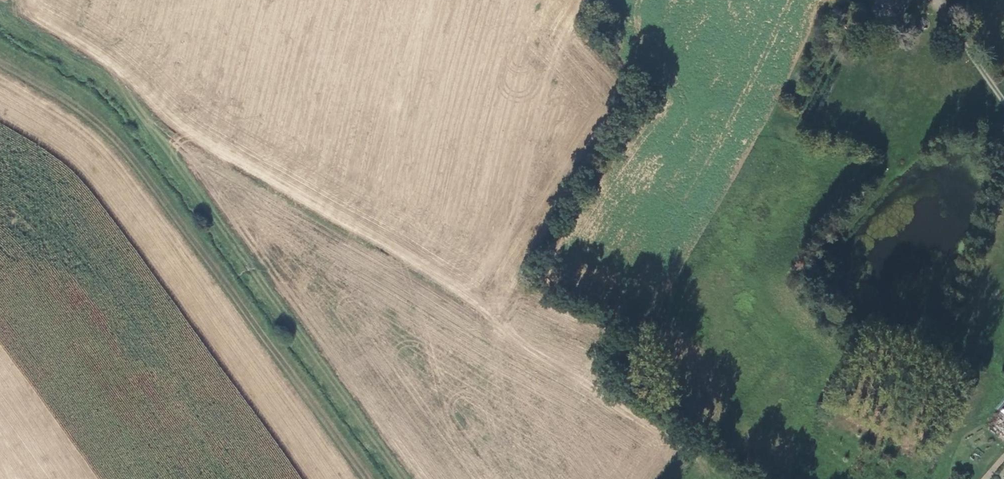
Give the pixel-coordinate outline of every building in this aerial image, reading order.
[(877,5),(892,13),(901,8),(905,0),(879,0),(877,5)] [(993,475),(999,478),(1003,478),(1003,461),(993,475)]
